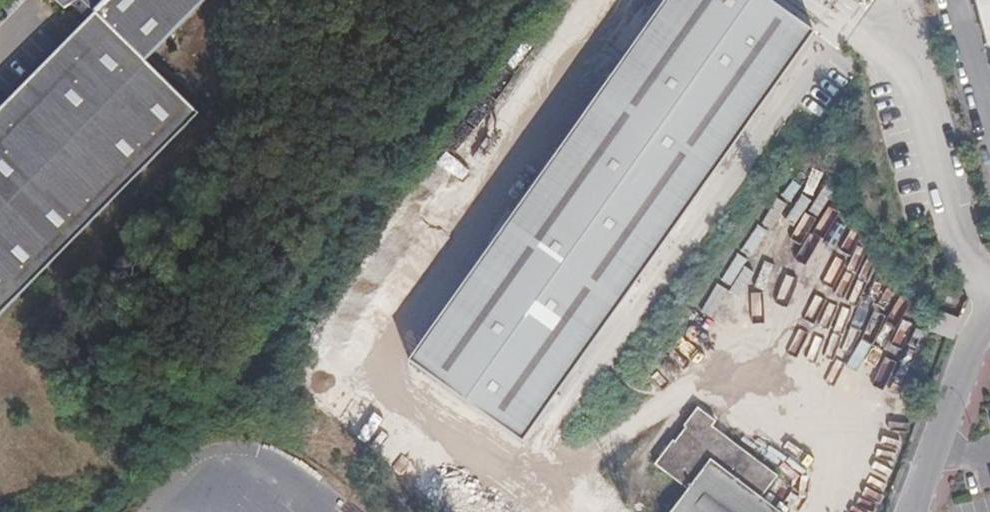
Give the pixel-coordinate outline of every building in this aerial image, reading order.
[(190,112),(136,60),(193,0),(46,0),(55,8),(71,13),(76,18),(67,28),(23,74),(0,98),(0,310),(190,112)] [(778,0),(664,0),(410,360),(525,441),(817,27),(778,0)] [(762,501),(779,480),(731,442),(727,447),(714,436),(721,427),(703,412),(689,430),(692,432),(680,447),(678,446),(659,470),(689,494),(675,511),(775,511),(762,501)]
